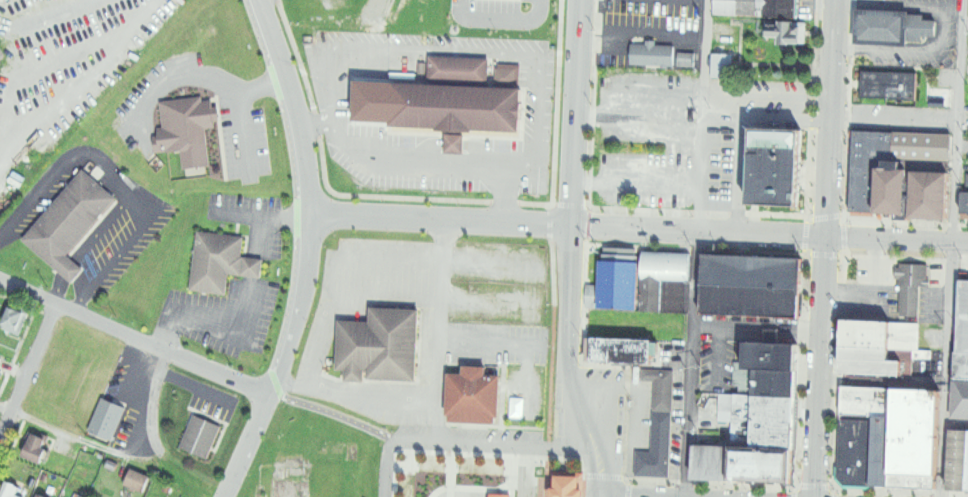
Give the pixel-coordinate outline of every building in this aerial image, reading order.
[(714,14),(714,0),(800,0),(799,18),(714,14)] [(854,44),(856,9),(928,13),(928,20),(942,21),(941,37),(929,36),(929,42),(915,42),(915,47),(854,44)] [(767,22),(806,24),(805,46),(765,43),(767,22)] [(643,40),(643,43),(627,43),(626,64),(671,66),(672,45),(653,45),(653,41),(643,40)] [(674,67),(674,51),(692,52),(692,68),(674,67)] [(712,54),(733,55),(732,78),(711,77),(712,54)] [(395,126),(396,84),(430,85),(431,59),(489,60),(488,88),(529,89),(527,130),(469,128),(468,155),(448,154),(449,128),(395,126)] [(862,98),(863,70),(917,72),(916,100),(862,98)] [(161,126),(158,101),(200,96),(200,102),(210,101),(211,108),(215,107),(216,118),(212,119),(213,127),(203,128),(208,165),(180,169),(178,151),(152,154),(150,135),(155,135),(155,127),(161,126)] [(755,128),(806,130),(804,205),(752,203),(755,128)] [(854,130),(959,135),(955,215),(850,210),(854,130)] [(23,240),(85,170),(118,199),(68,256),(76,263),(84,270),(73,281),(65,275),(23,240)] [(190,291),(197,231),(247,238),(245,257),(266,260),(264,277),(230,273),(227,296),(190,291)] [(643,249),(690,251),(688,281),(665,280),(641,279),(642,261),(643,249)] [(699,314),(702,253),(803,257),(800,318),(699,314)] [(599,309),(600,283),(601,259),(642,261),(641,279),(640,310),(599,309)] [(902,264),(901,286),(903,287),(902,315),(920,315),(921,284),(929,285),(930,266),(902,264)] [(640,310),(641,279),(665,280),(663,312),(640,310)] [(958,279),(967,279),(967,377),(954,376),(958,279)] [(663,312),(665,280),(688,281),(687,313),(663,312)] [(584,283),(600,283),(599,309),(583,308),(584,283)] [(2,327),(10,307),(26,314),(18,334),(2,327)] [(345,322),(343,370),(350,370),(350,382),(368,383),(369,371),(372,371),(371,379),(422,382),(425,311),(377,309),(376,324),(345,322)] [(844,346),(845,320),(901,322),(900,349),(844,346)] [(587,337),(655,340),(654,364),(586,361),(587,337)] [(670,339),(688,339),(688,366),(670,365),(670,339)] [(744,341),(801,344),(799,371),(743,368),(744,341)] [(842,372),(844,346),(911,350),(910,375),(842,372)] [(454,375),(453,415),(456,415),(456,423),(500,423),(501,418),(505,418),(506,376),(493,376),(493,367),(468,367),(468,375),(454,375)] [(799,371),(798,397),(757,395),(759,369),(799,371)] [(674,371),(673,411),(652,411),(653,382),(642,382),(642,370),(674,371)] [(956,382),(967,382),(967,421),(954,420),(956,382)] [(895,417),(843,415),(843,385),(862,385),(896,386),(895,417)] [(945,391),(942,490),(893,488),(896,389),(945,391)] [(798,397),(795,452),(754,450),(757,395),(798,397)] [(103,398),(128,408),(114,441),(89,431),(103,398)] [(36,412),(55,422),(58,417),(39,407),(36,412)] [(673,414),(671,476),(637,475),(638,452),(652,453),(653,413),(673,414)] [(843,415),(841,477),(848,487),(872,488),(874,416),(843,415)] [(195,416),(222,427),(209,458),(182,447),(195,416)] [(893,488),(872,488),(874,416),(895,417),(893,488)] [(24,458),(34,432),(55,440),(45,466),(24,458)] [(951,432),(967,433),(967,492),(949,492),(951,432)] [(742,480),(696,478),(697,447),(744,449),(742,480)] [(795,452),(794,483),(742,480),(744,449),(795,452)] [(132,469),(152,476),(145,493),(126,485),(132,469)] [(545,496),(592,496),(592,490),(587,490),(588,473),(546,471),(545,496)] [(21,493),(31,496),(2,496),(10,480),(24,486),(21,493)]
